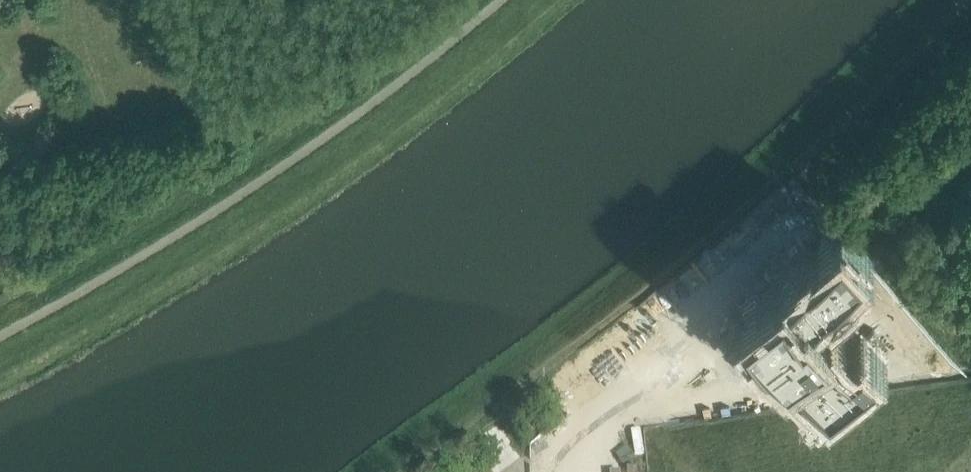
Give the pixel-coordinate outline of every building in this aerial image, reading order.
[(784,275),(747,306),(788,354),(791,351),(798,359),(808,370),(808,371),(830,396),(866,365),(865,363),(875,355),(875,356),(876,355),(875,353),(874,354),(863,341),(864,340),(862,338),(861,339),(862,340),(858,344),(857,342),(856,343),(857,344),(853,348),(845,340),(828,320),(809,297),(838,272),(842,268),(861,253),(862,252),(862,251),(842,227),(841,227),(785,275),(784,275)]
